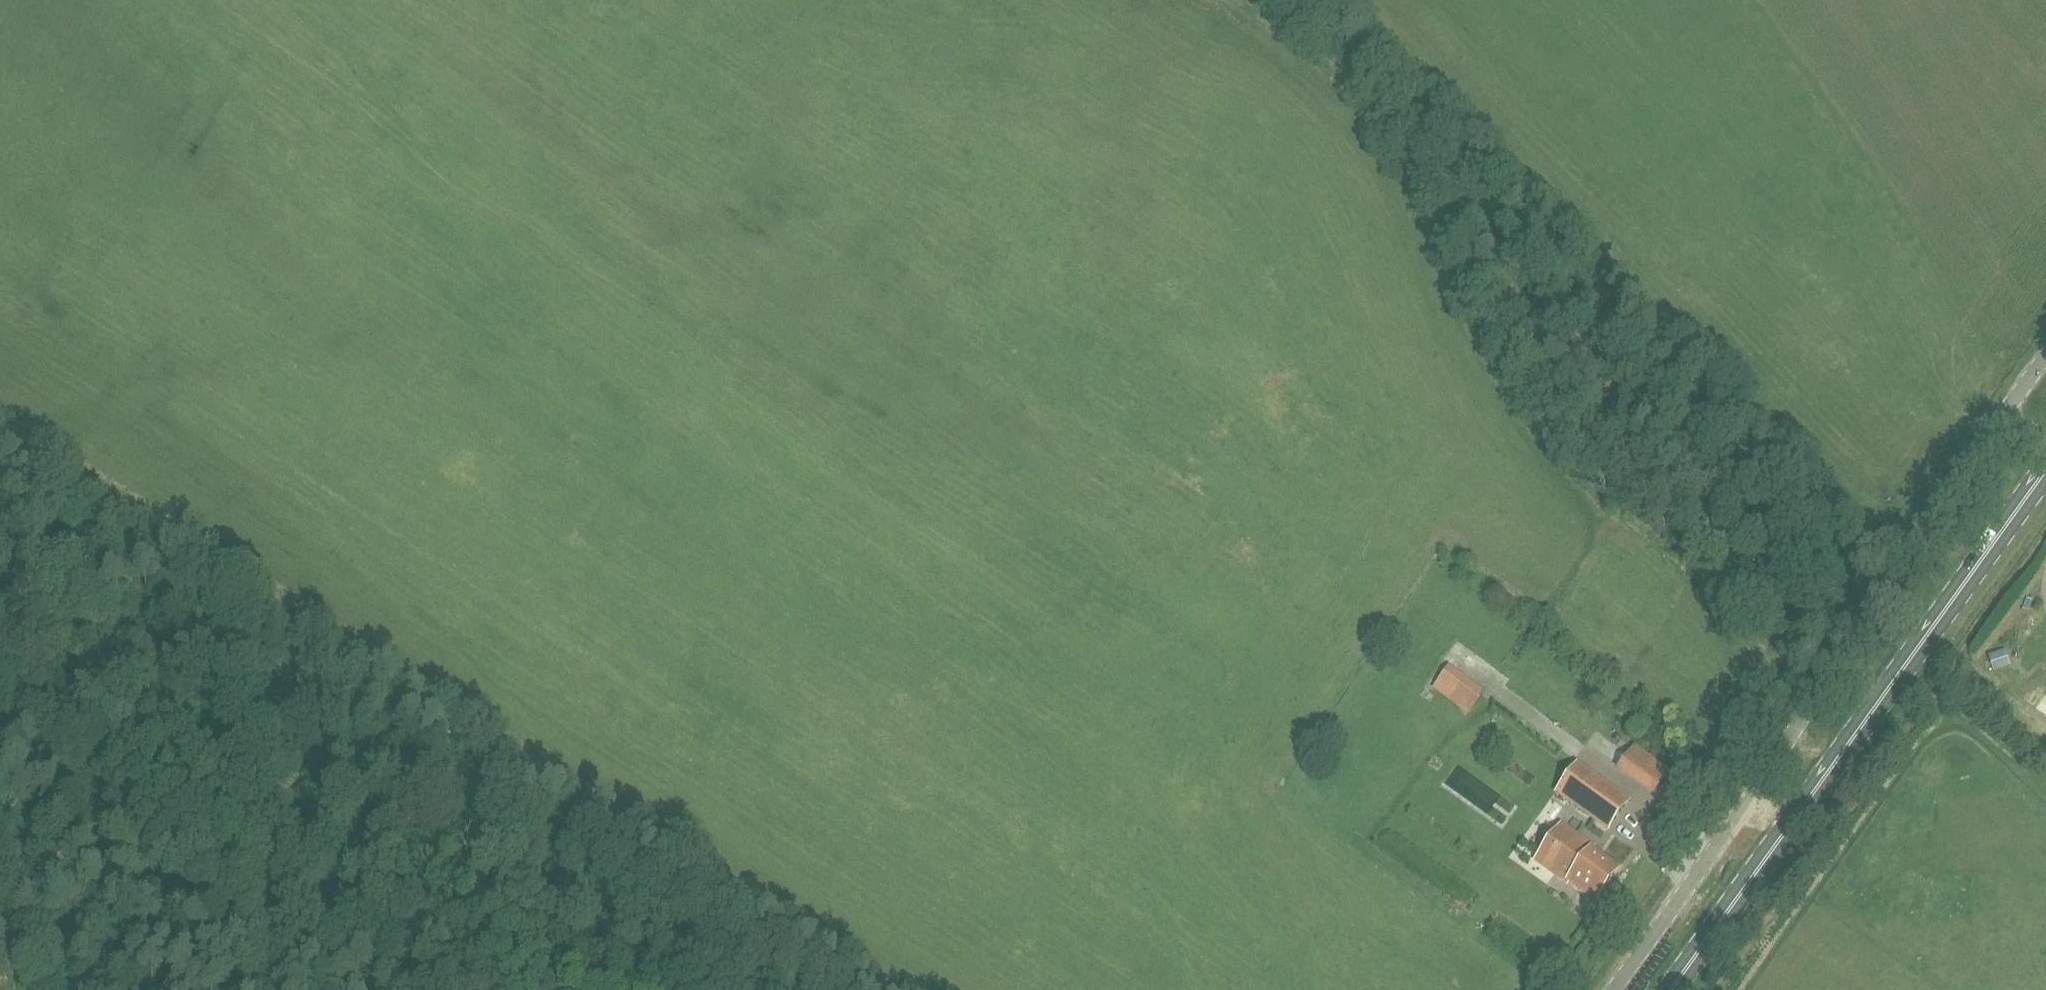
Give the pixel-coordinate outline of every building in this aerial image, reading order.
[(2005,651),(1988,656),(1993,672),(2010,667),(2005,651)] [(1460,663),(1440,686),(1473,714),(1493,691),(1460,663)] [(1617,769),(1653,795),(1670,771),(1635,745),(1617,769)] [(1627,802),(1576,765),(1556,792),(1608,830),(1627,802)] [(1559,826),(1534,862),(1567,885),(1568,883),(1596,902),(1618,869),(1591,850),(1592,849),(1559,826)]
